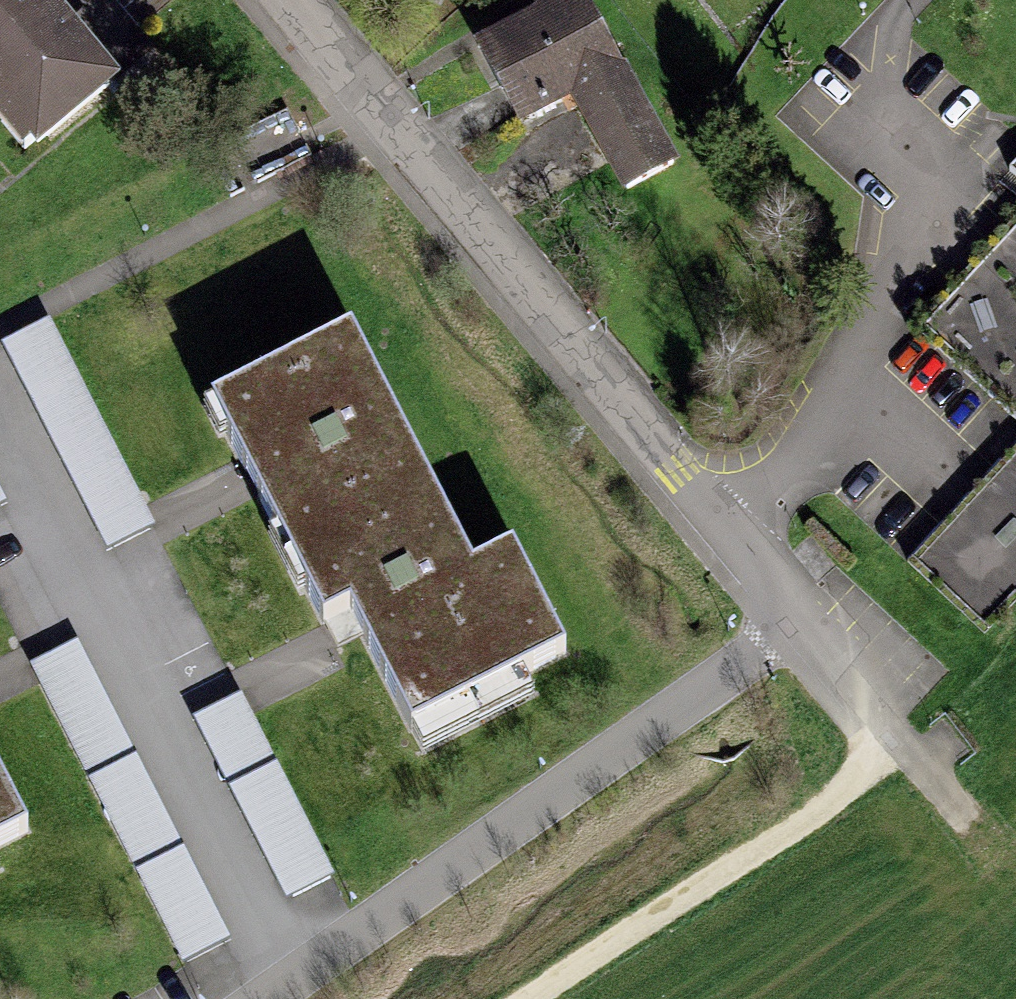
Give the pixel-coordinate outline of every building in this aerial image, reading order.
[(11,168),(96,98),(15,0),(0,0),(0,154),(11,168)] [(471,40),(526,133),(563,110),(611,191),(674,154),(583,0),(537,0),(471,40)] [(913,341),(1015,431),(1015,225),(913,341)] [(49,314),(2,339),(105,545),(154,522),(49,314)] [(364,336),(227,404),(354,635),(369,660),(401,632),(454,734),(581,668),(532,572),(491,593),(364,336)] [(1015,598),(1015,442),(897,576),(975,644),(1015,598)] [(77,638),(30,661),(182,960),(229,935),(77,638)] [(241,690),(193,714),(285,895),(335,872),(241,690)] [(21,843),(0,802),(0,854),(21,843)]
